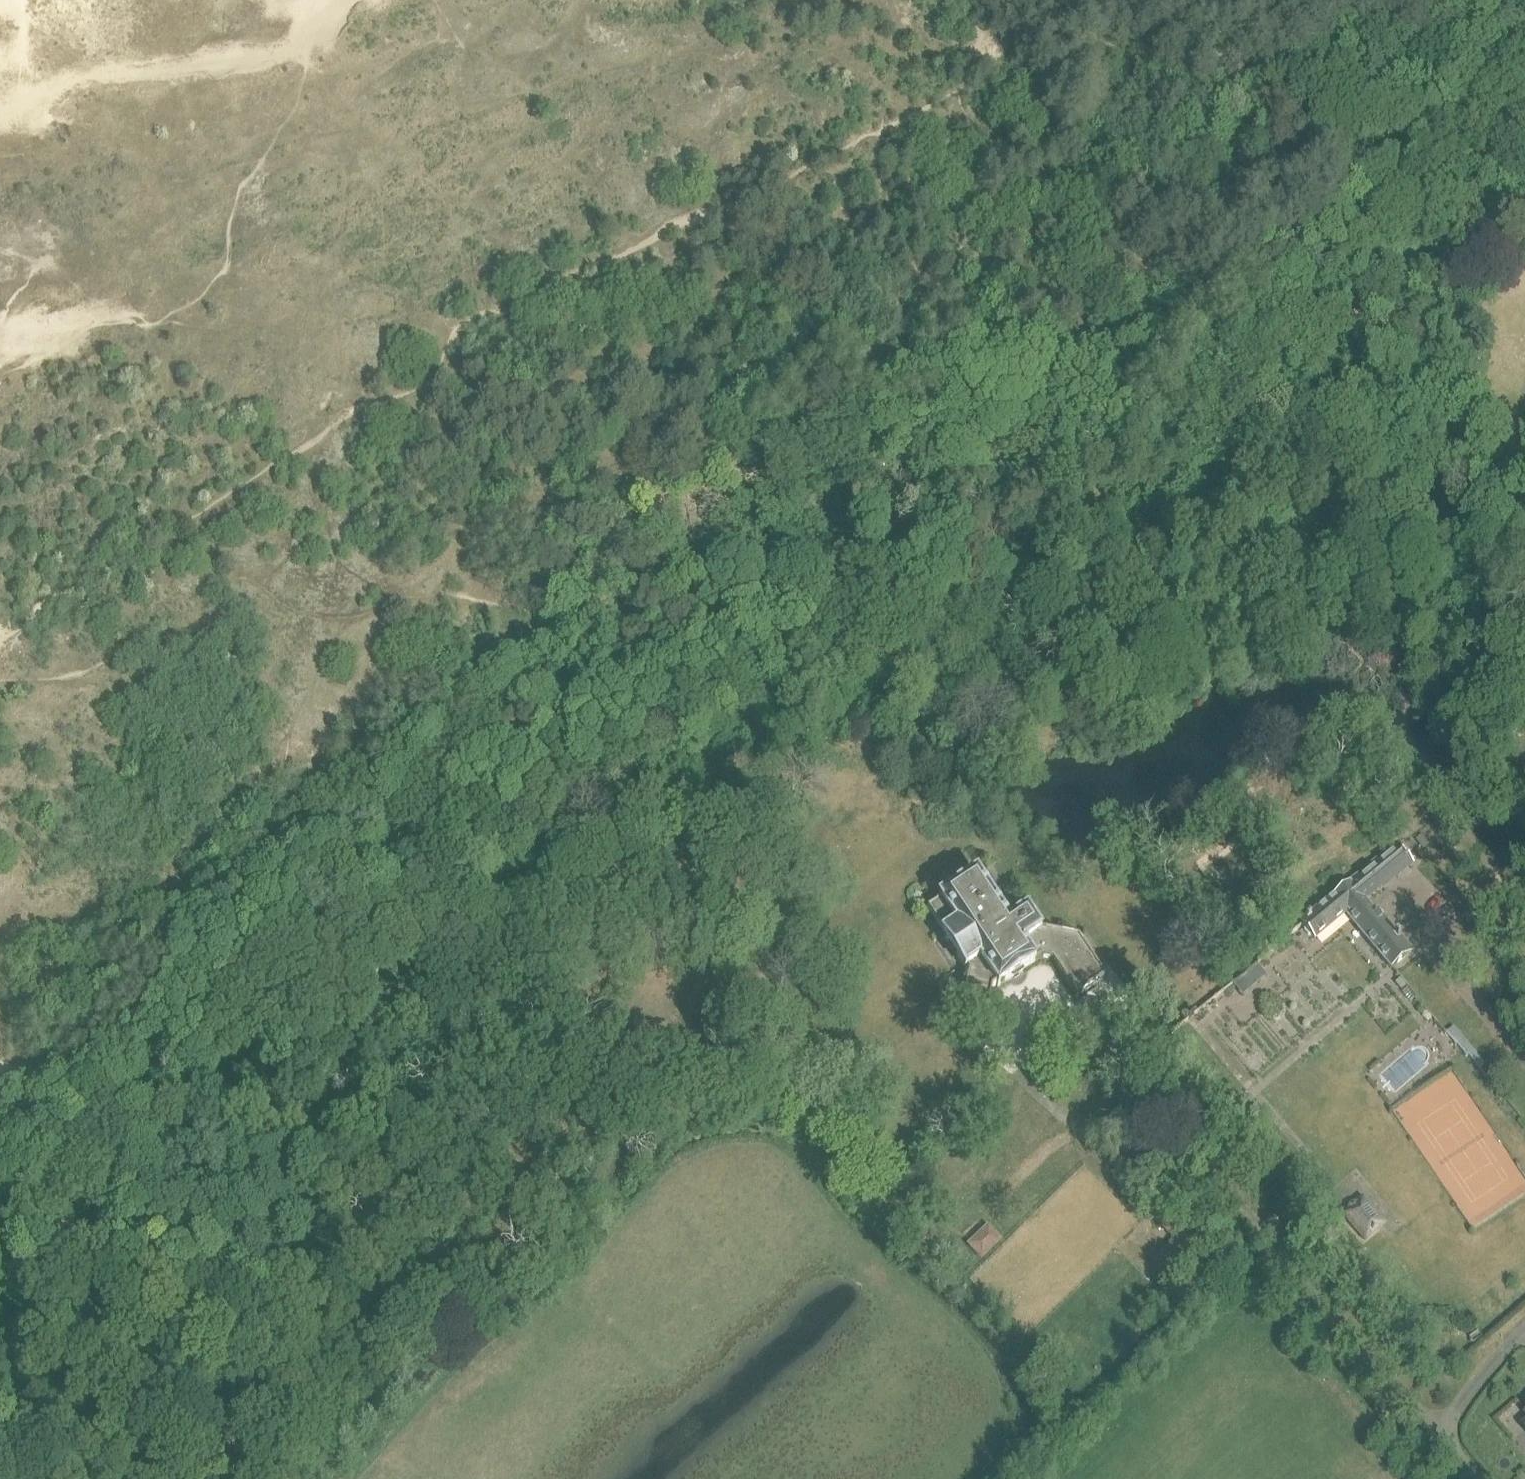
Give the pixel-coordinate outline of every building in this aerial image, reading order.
[(1412,865),(1396,846),(1366,871),(1381,890),(1412,865)] [(1095,986),(1078,961),(1062,937),(1041,932),(1027,912),(1011,923),(978,873),(938,899),(940,902),(928,910),(944,934),(942,935),(965,970),(967,969),(969,972),(963,999),(989,1005),(993,984),(997,989),(1041,960),(1052,962),(1076,998),(1095,986)] [(1372,913),(1368,908),(1360,898),(1376,885),(1366,873),(1302,925),(1314,940),(1347,914),(1391,969),(1411,953),(1376,910),(1372,913)] [(1347,1215),(1367,1240),(1382,1227),(1363,1203),(1357,1207),(1355,1204),(1350,1209),(1352,1211),(1347,1215)] [(982,1259),(1000,1241),(988,1229),(970,1247),(982,1259)]
